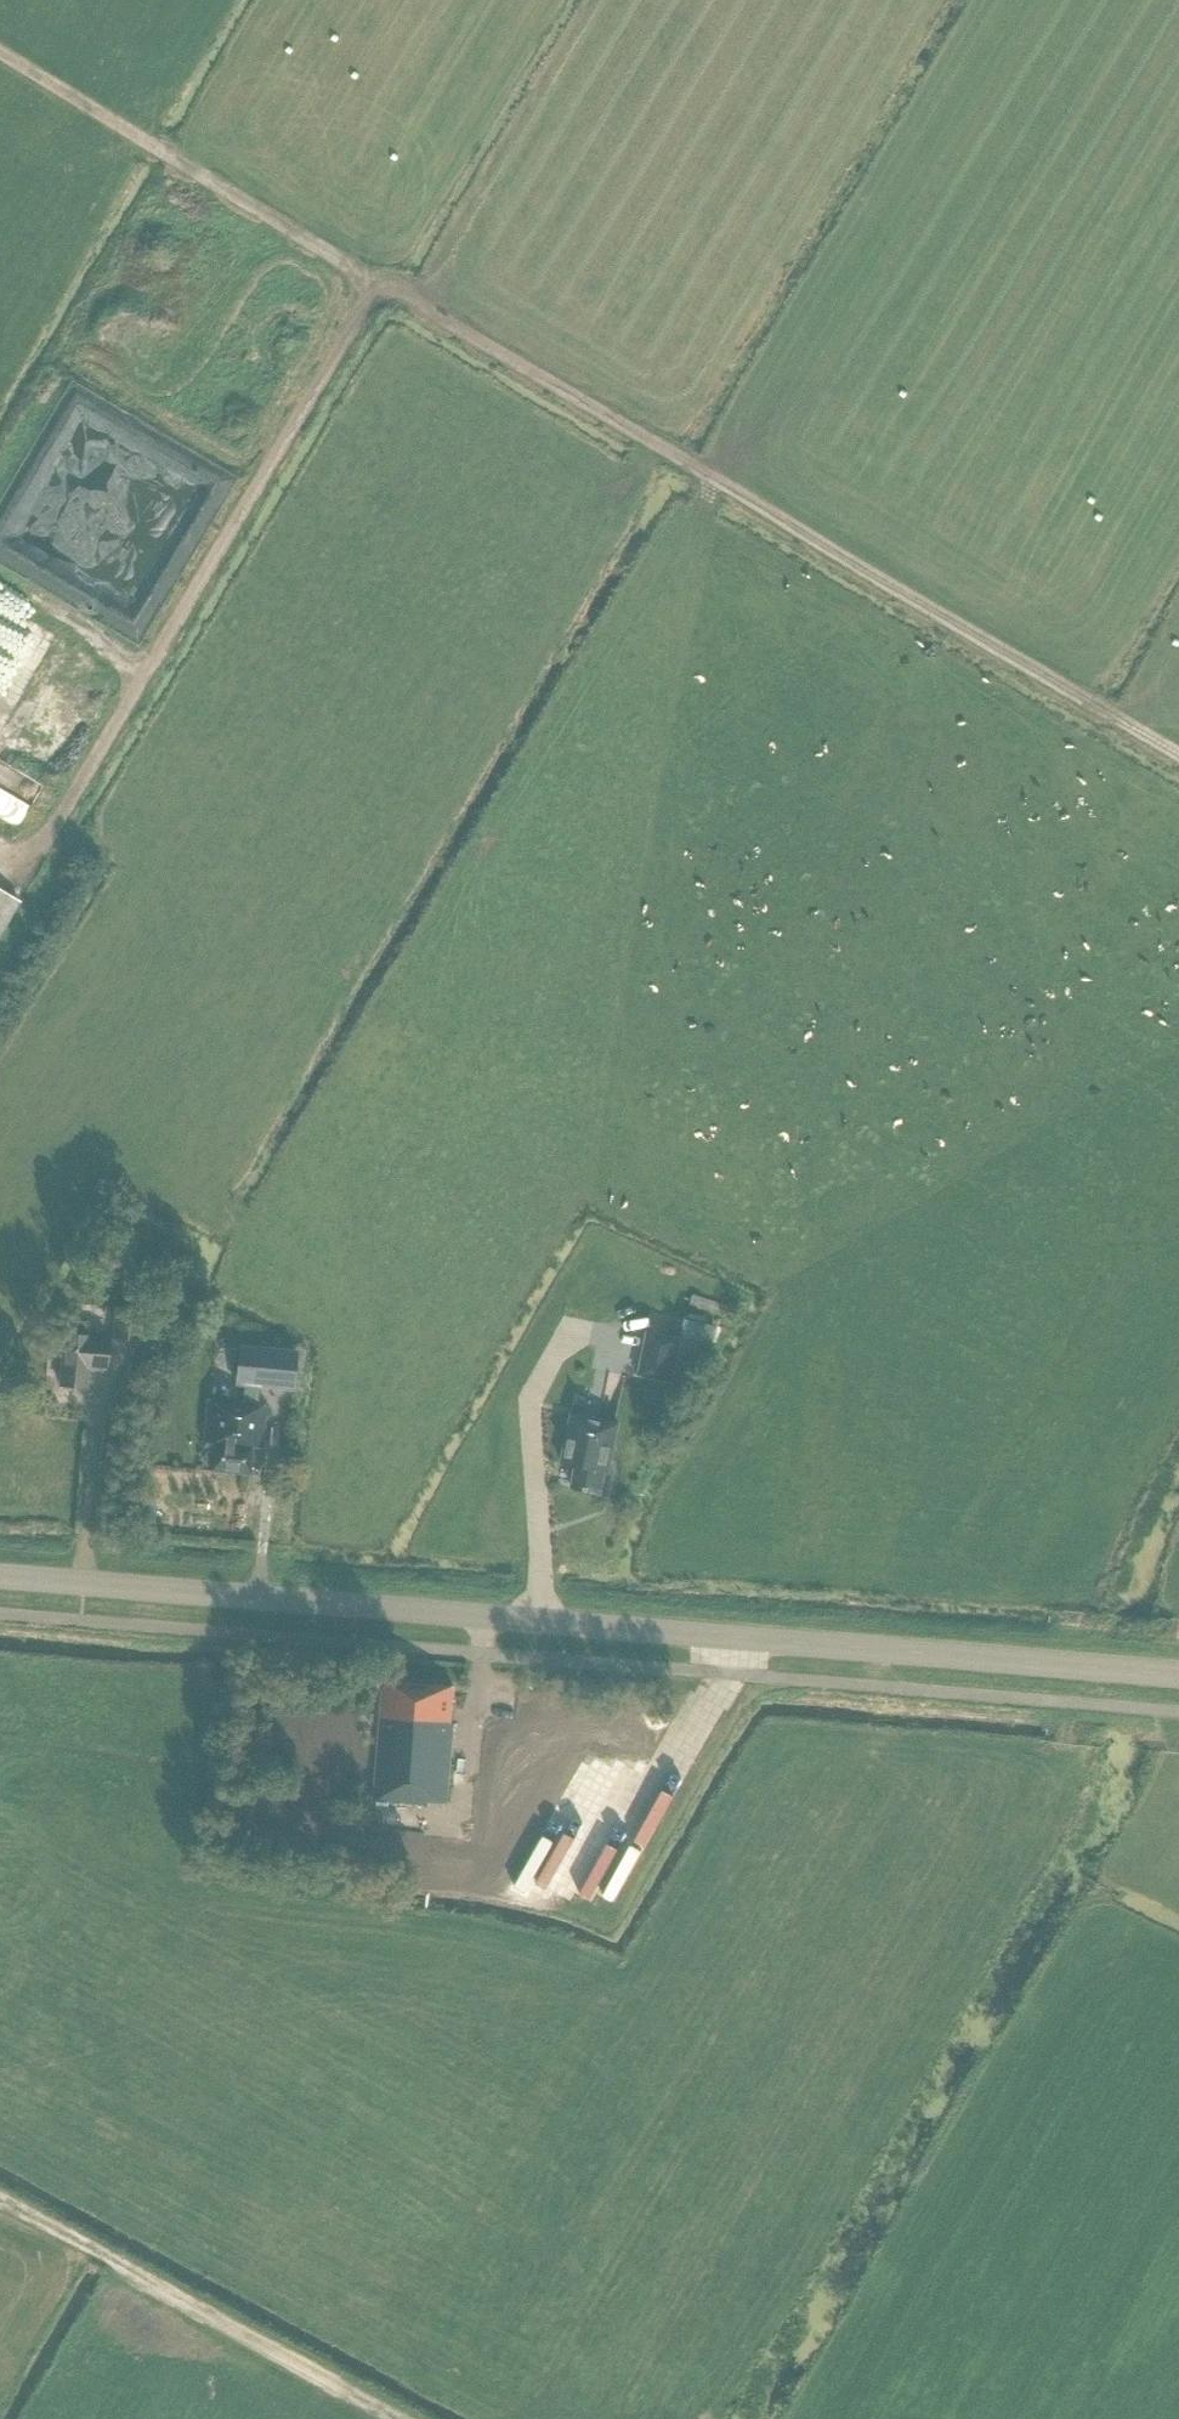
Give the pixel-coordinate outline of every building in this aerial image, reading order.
[(19,901),(0,890),(0,933),(19,901)] [(144,1308),(114,1306),(111,1338),(141,1340),(144,1308)] [(106,1370),(107,1354),(108,1336),(86,1335),(87,1321),(64,1320),(62,1348),(60,1384),(85,1386),(87,1368),(106,1370)] [(647,1330),(638,1375),(671,1381),(680,1336),(647,1330)] [(208,1398),(204,1441),(213,1442),(210,1469),(249,1473),(252,1446),(261,1447),(265,1406),(257,1405),(258,1386),(293,1390),(297,1350),(238,1344),(234,1385),(244,1386),(243,1401),(208,1398)] [(619,1423),(572,1413),(562,1462),(576,1465),(572,1487),(601,1493),(606,1471),(609,1472),(619,1423)] [(446,1802),(453,1723),(450,1722),(454,1686),(387,1680),(386,1688),(383,1691),(374,1799),(427,1803),(427,1800),(446,1802)]
